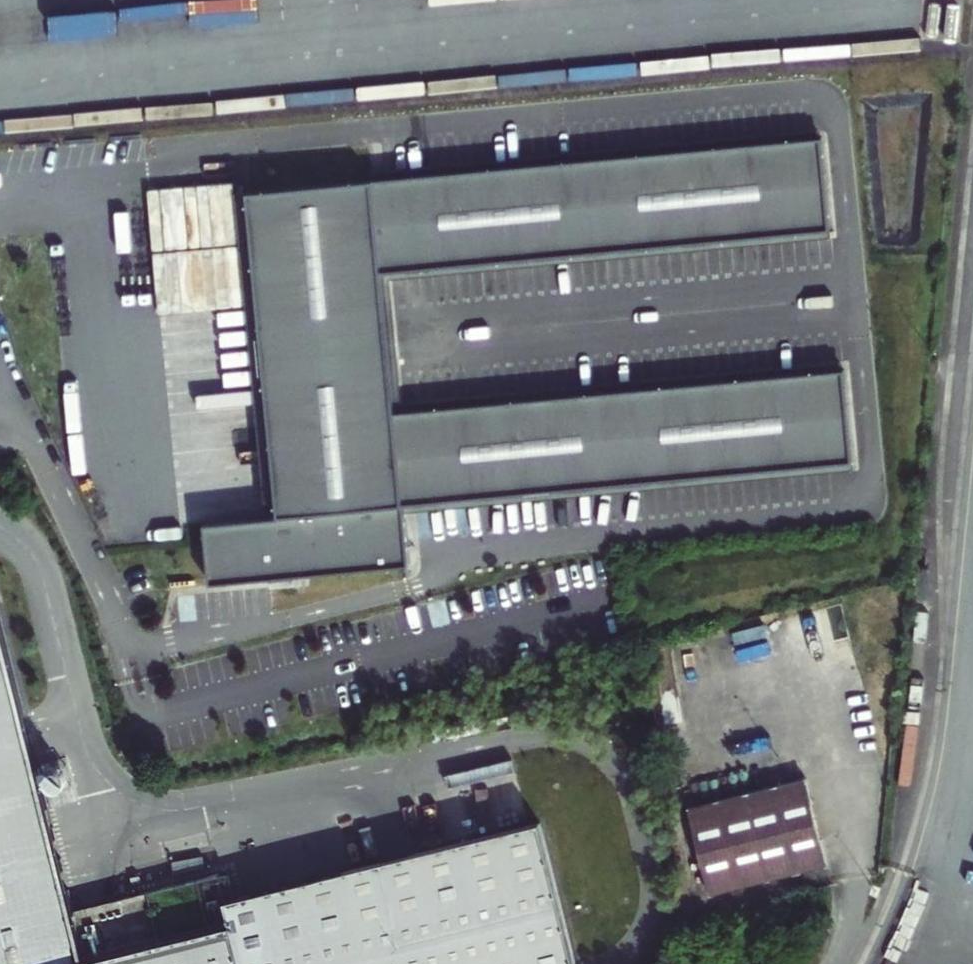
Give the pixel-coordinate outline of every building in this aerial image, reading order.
[(359,21),(625,0),(357,0),(359,21)] [(226,30),(282,29),(282,8),(226,9),(226,30)] [(35,43),(158,38),(157,20),(183,19),(184,29),(199,28),(199,13),(34,20),(35,43)] [(10,55),(11,29),(0,29),(0,55),(10,55)] [(832,233),(824,140),(369,183),(251,193),(237,195),(267,523),(205,529),(210,588),(280,581),(308,579),(402,570),(411,569),(405,507),(853,465),(845,375),(398,417),(383,275),(832,233)] [(571,960),(537,827),(223,908),(216,881),(77,917),(25,711),(0,616),(0,963),(572,963),(571,960)] [(685,809),(708,896),(825,866),(803,779),(685,809)]
